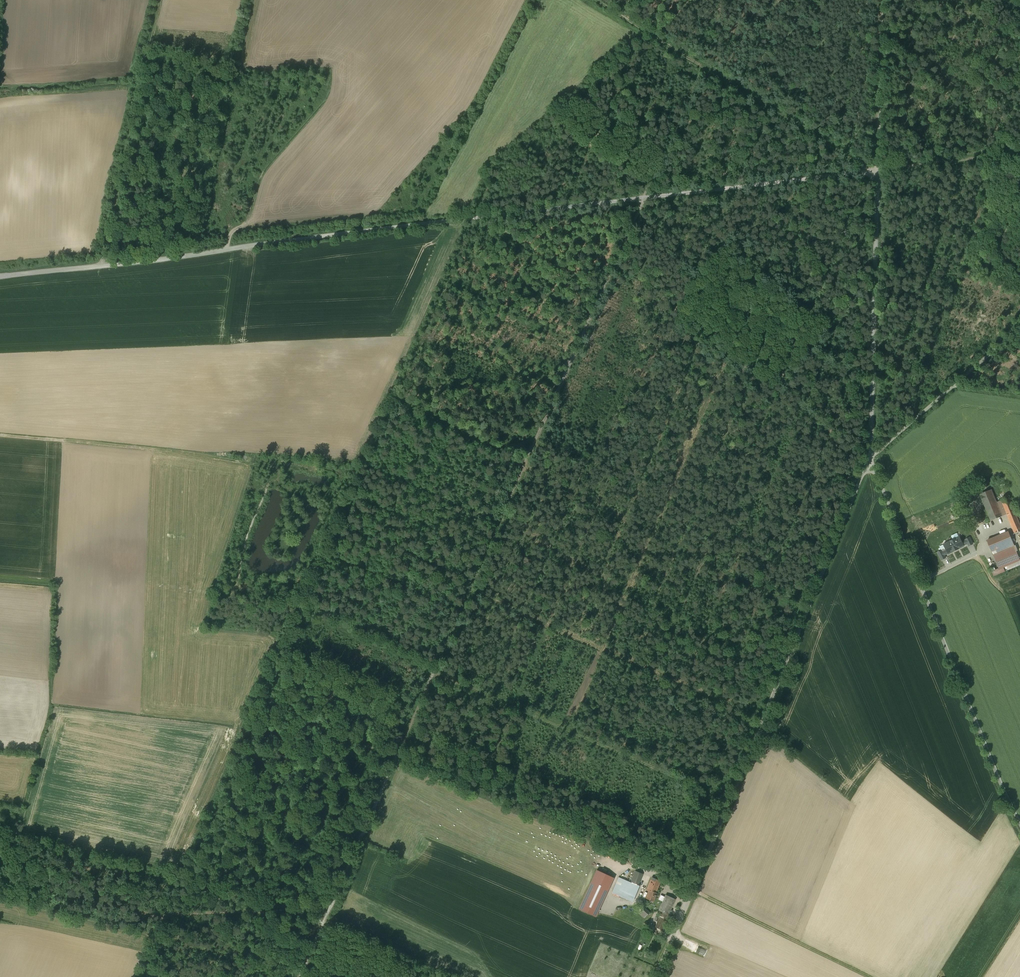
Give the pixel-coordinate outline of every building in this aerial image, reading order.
[(980,505),(984,503),(992,522),(1008,516),(1016,536),(1019,534),(1019,519),(1011,498),(999,503),(994,491),(977,498),(980,505)] [(969,513),(981,509),(980,505),(977,498),(965,502),(969,513)] [(988,542),(1001,571),(1019,563),(1019,557),(1010,533),(988,542)] [(279,548),(273,544),(269,550),(275,554),(279,548)] [(597,870),(590,887),(606,894),(613,878),(597,870)] [(636,871),(631,882),(638,885),(643,874),(636,871)] [(638,886),(619,878),(613,893),(632,901),(638,886)] [(650,891),(655,893),(660,881),(652,878),(647,890),(650,891)] [(596,916),(606,894),(590,887),(579,909),(596,916)] [(655,893),(650,891),(646,898),(653,901),(656,893),(655,893)] [(675,899),(666,895),(665,897),(661,895),(659,899),(663,901),(659,910),(662,912),(655,927),(663,931),(672,910),(670,909),(675,899)] [(649,912),(643,906),(637,911),(644,918),(649,912)] [(693,952),(706,955),(707,949),(694,946),(693,952)]
